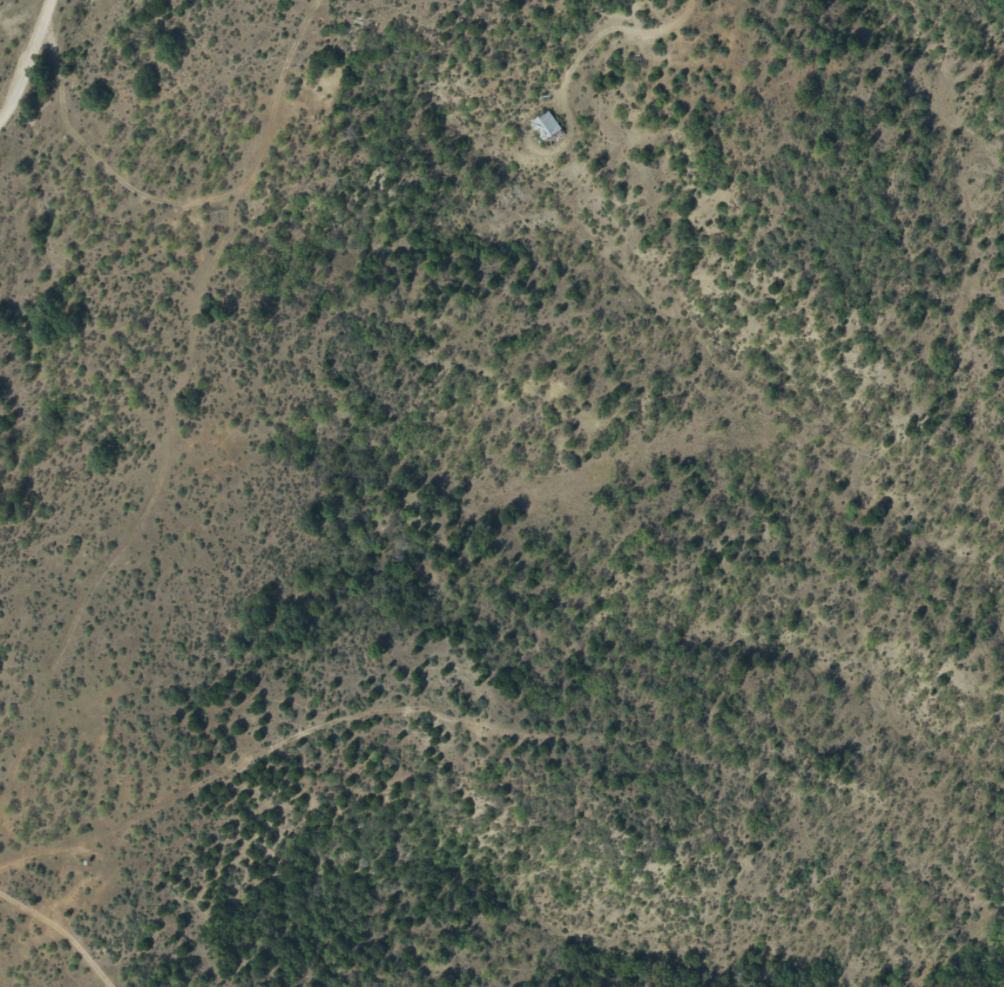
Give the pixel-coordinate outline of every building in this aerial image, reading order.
[(547,148),(565,135),(548,112),(530,125),(547,148)]
